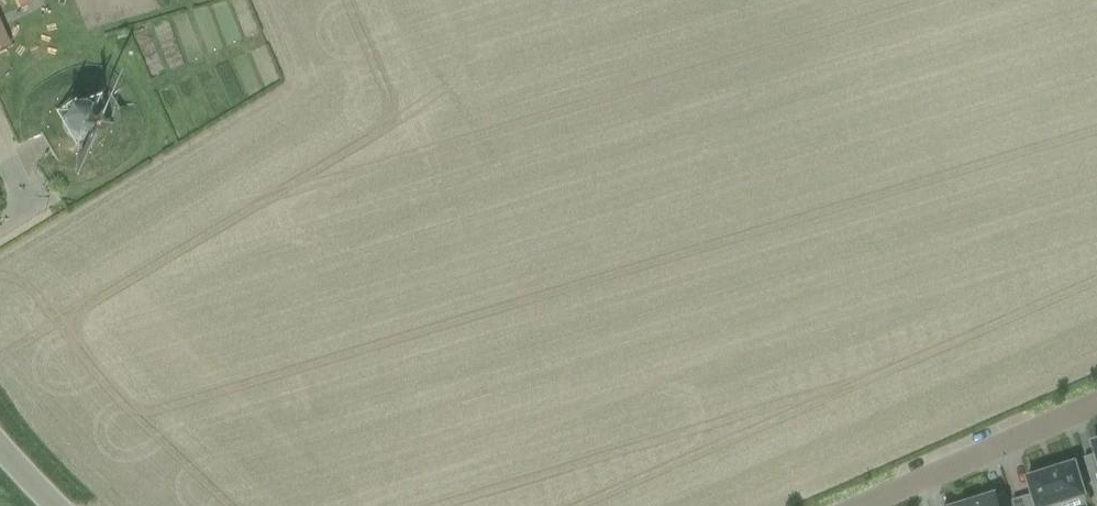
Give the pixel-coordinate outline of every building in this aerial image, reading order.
[(63,131),(65,133),(66,135),(68,137),(70,138),(72,140),(74,141),(77,141),(79,142),(82,141),(84,141),(87,140),(89,139),(91,138),(93,137),(95,135),(96,133),(98,130),(98,128),(99,126),(99,123),(99,121),(99,118),(98,116),(97,114),(95,111),(94,110),(92,108),(90,107),(88,106),(85,105),(83,104),(80,104),(78,104),(75,105),(73,106),(71,107),(69,108),(67,110),(65,112),(64,114),(63,116),(62,119),(62,121),(62,124),(62,126),(63,128),(63,131)] [(1085,459),(1096,498),(1096,455),(1085,459)] [(1086,497),(1076,464),(1074,464),(1074,465),(1058,470),(1058,469),(1045,473),(1045,474),(1030,479),(1030,478),(1028,479),(1028,481),(1029,481),(1036,505),(1058,505),(1086,497)] [(969,503),(970,505),(1000,505),(996,495),(992,496),(991,493),(972,499),(973,502),(969,503)]
